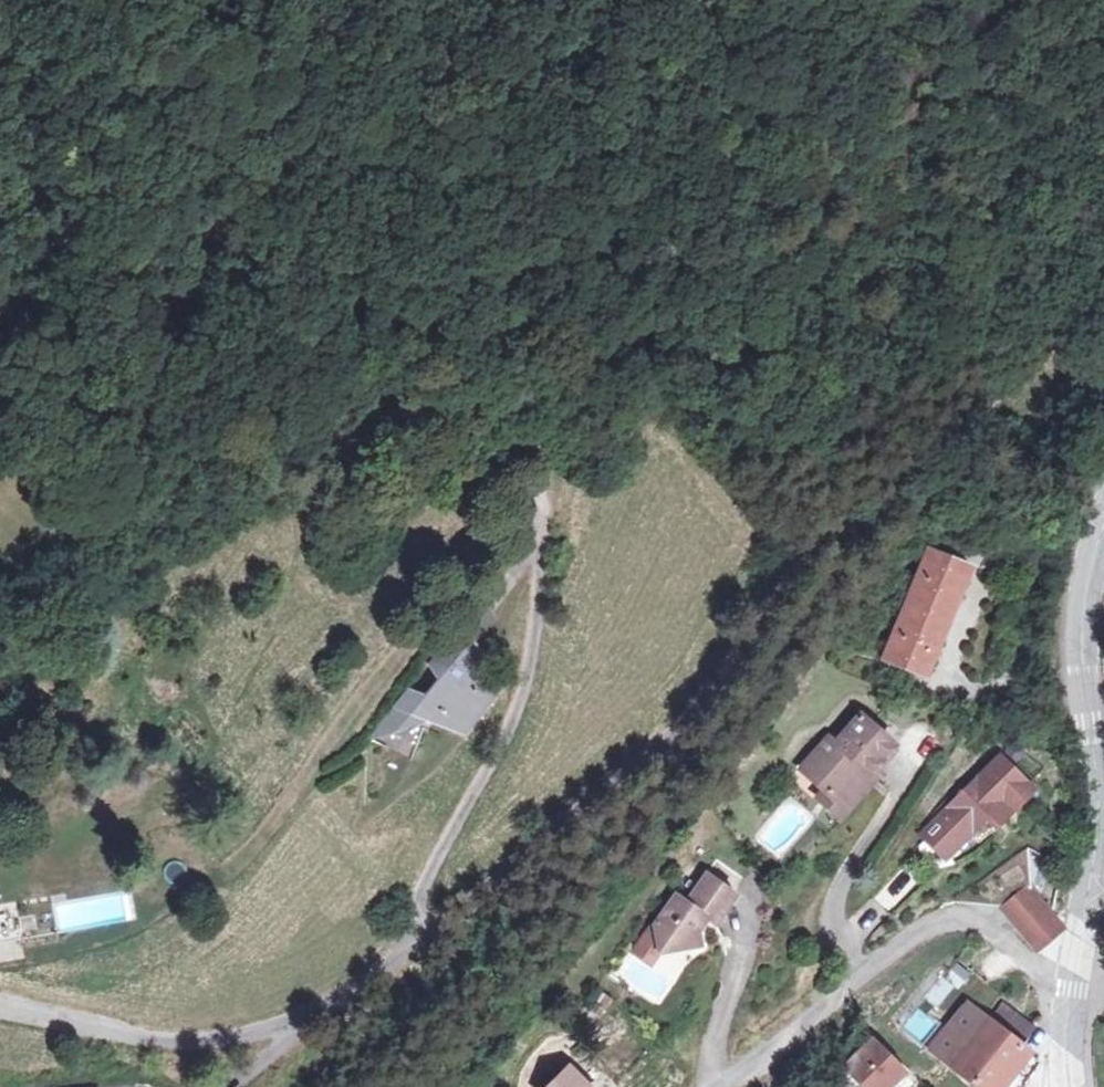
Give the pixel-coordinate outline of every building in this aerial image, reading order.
[(879,659),(925,677),(968,568),(924,551),(879,659)] [(411,691),(392,683),(369,717),(433,747),(475,702),(433,635),(415,654),(426,674),(411,691)] [(802,767),(834,796),(840,790),(852,800),(874,775),(871,771),(896,744),(863,713),(836,743),(830,737),(802,767)] [(992,817),(996,822),(1012,803),(1026,786),(994,759),(927,841),(948,859),(968,835),(974,840),(992,817)] [(656,943),(658,958),(672,956),(677,960),(695,954),(692,937),(700,927),(709,934),(732,904),(703,883),(682,911),(672,903),(647,936),(656,943)] [(1066,926),(1057,916),(1068,906),(1057,894),(1046,904),(1032,889),(1007,911),(1043,950),(1066,926)] [(20,949),(16,912),(0,913),(0,951),(20,949)] [(954,1065),(984,1086),(1004,1086),(1031,1049),(1025,1044),(1037,1023),(1007,1002),(994,1021),(990,1018),(954,1065)] [(934,1050),(954,1065),(990,1018),(969,1003),(934,1050)] [(868,1086),(914,1086),(922,1080),(879,1034),(847,1065),(868,1086)]
